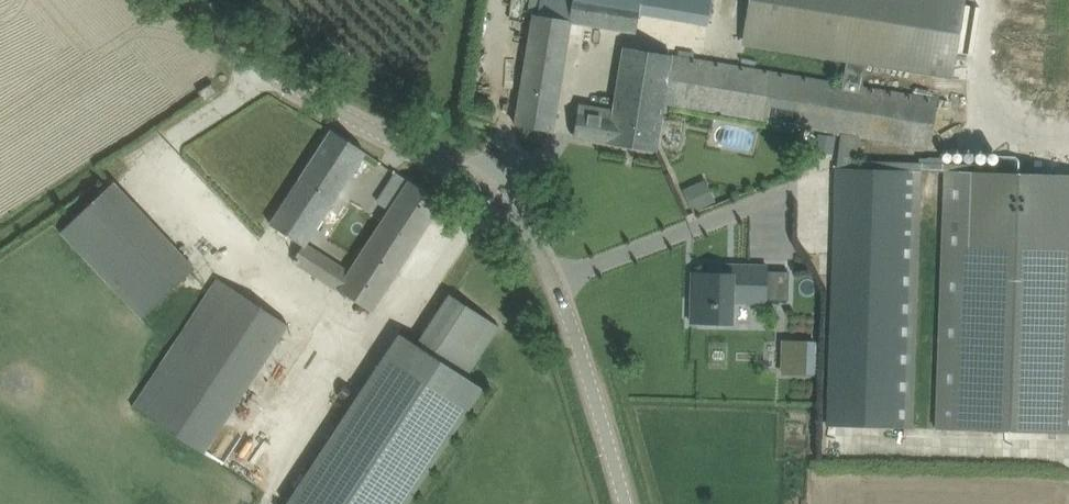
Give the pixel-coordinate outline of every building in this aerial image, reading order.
[(515,125),(519,126),(552,131),(554,131),(571,35),(572,24),(573,23),(584,25),(637,34),(640,16),(640,14),(709,25),(712,0),(540,0),(538,15),(533,14),(515,125)] [(575,135),(610,140),(609,143),(657,151),(660,129),(665,104),(671,105),(766,121),(821,130),(842,134),(842,136),(860,139),(929,150),(938,98),(862,86),(865,66),(953,80),(953,77),(966,0),(748,0),(743,34),(741,45),(846,62),(843,85),(774,73),(703,61),(673,56),(626,48),(616,109),(614,121),(578,115),(575,135)] [(200,91),(205,100),(206,101),(219,92),(213,83),(200,91)] [(333,130),(332,131),(321,149),(271,223),(304,245),(295,258),(372,310),(431,221),(443,202),(410,181),(350,273),(306,244),(366,152),(333,130)] [(835,137),(820,135),(818,149),(833,152),(835,137)] [(831,426),(913,428),(914,401),(920,205),(921,173),(921,170),(944,171),(944,174),(937,428),(1068,433),(1068,174),(1042,173),(1042,166),(943,163),(856,160),(860,139),(842,136),(837,168),(836,202),(838,202),(836,261),(836,269),(832,399),(831,426)] [(704,177),(681,188),(692,211),(714,200),(704,177)] [(116,182),(62,231),(142,318),(196,268),(116,182)] [(772,265),(732,264),(710,263),(709,273),(693,272),(692,298),(700,298),(699,318),(692,318),(691,322),(737,323),(738,301),(771,302),(772,265)] [(289,326),(216,278),(132,407),(205,455),(289,326)] [(484,388),(467,377),(500,326),(451,294),(418,344),(401,333),(288,503),(407,503),(484,388)] [(805,373),(806,342),(782,342),(781,372),(805,373)]
